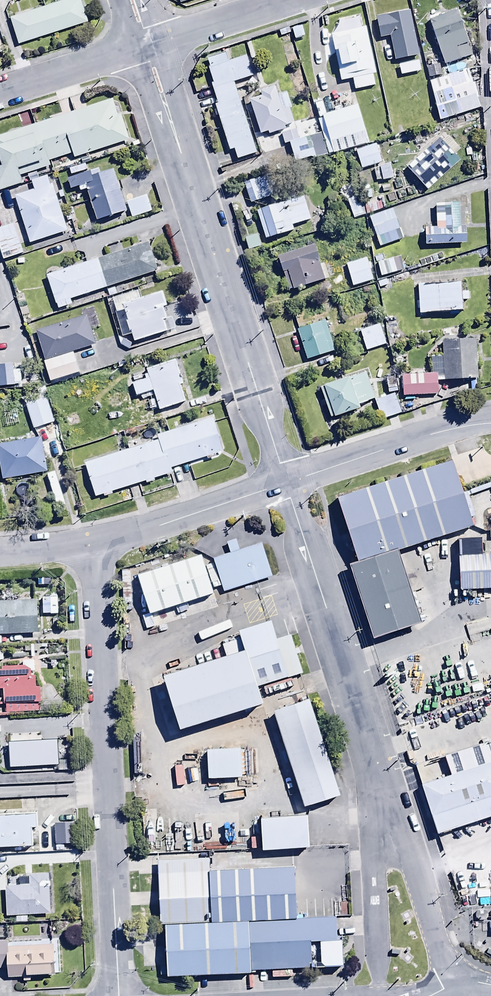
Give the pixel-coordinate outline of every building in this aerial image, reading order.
[(9,20),(18,47),(91,24),(84,0),(72,0),(9,20)] [(376,21),(381,40),(390,38),(395,63),(418,57),(408,13),(376,21)] [(472,57),(457,14),(430,24),(445,66),(472,57)] [(366,30),(331,37),(334,52),(337,52),(341,71),(338,72),(341,84),(353,82),(355,92),(368,89),(369,95),(375,94),(372,78),(376,77),(366,30)] [(211,86),(217,105),(214,106),(229,154),(234,152),(238,163),(257,157),(239,98),(237,99),(232,85),(252,78),(246,58),(228,64),(225,55),(207,60),(210,70),(208,71),(213,85),(211,86)] [(420,62),(398,65),(400,78),(421,75),(420,62)] [(427,67),(430,80),(442,76),(439,64),(427,67)] [(467,71),(429,85),(442,123),(481,110),(467,71)] [(278,97),(276,88),(260,93),(261,99),(250,102),(260,136),(289,128),(287,121),(292,110),(288,94),(278,97)] [(72,155),(74,161),(129,143),(121,117),(117,118),(112,102),(62,118),(61,114),(48,118),(50,122),(0,138),(0,168),(1,169),(0,170),(0,193),(23,186),(20,178),(49,168),(47,163),(72,155)] [(358,108),(321,118),(333,157),(370,146),(358,108)] [(460,165),(439,141),(406,170),(426,194),(460,165)] [(356,153),(362,172),(381,166),(376,147),(356,153)] [(97,225),(127,214),(112,171),(99,175),(98,171),(88,174),(85,166),(68,172),(71,180),(66,181),(70,193),(79,190),(80,194),(86,192),(97,225)] [(396,179),(395,170),(391,171),(391,167),(380,169),(382,184),(393,182),(393,180),(396,179)] [(31,184),(33,191),(13,198),(30,247),(67,234),(51,185),(49,186),(47,178),(31,184)] [(256,180),(242,185),(249,207),(263,202),(256,180)] [(267,243),(294,234),(292,228),(311,222),(303,198),(257,213),(267,243)] [(126,206),(132,221),(151,214),(146,199),(126,206)] [(436,231),(425,231),(425,248),(466,247),(466,230),(460,230),(459,206),(436,206),(436,231)] [(393,211),(369,219),(380,251),(404,242),(393,211)] [(12,227),(0,231),(0,255),(3,263),(23,256),(12,227)] [(98,262),(107,289),(157,273),(148,246),(98,262)] [(313,249),(278,261),(289,293),(324,281),(313,249)] [(378,264),(381,278),(402,272),(399,258),(378,264)] [(366,260),(346,265),(352,290),(372,285),(366,260)] [(107,289),(98,262),(46,278),(58,312),(71,308),(69,302),(107,289)] [(391,283),(380,284),(381,299),(392,298),(391,283)] [(463,315),(462,305),(469,304),(469,290),(462,290),(462,286),(418,287),(418,316),(463,315)] [(122,339),(131,336),(133,345),(174,332),(171,321),(167,322),(163,310),(167,308),(162,294),(141,300),(137,290),(110,298),(122,339)] [(44,364),(73,355),(72,353),(95,346),(87,318),(35,334),(44,364)] [(400,318),(384,321),(387,337),(403,334),(400,318)] [(324,323),(296,332),(307,362),(334,353),(324,323)] [(380,326),(360,333),(366,354),(387,347),(380,326)] [(429,376),(437,376),(438,384),(464,383),(464,395),(473,395),(472,382),(478,382),(477,342),(442,343),(442,357),(429,358),(429,376)] [(73,355),(44,364),(50,384),(79,375),(73,355)] [(147,376),(153,394),(159,414),(186,405),(181,388),(184,387),(176,362),(145,372),(147,376)] [(13,367),(0,368),(0,390),(21,389),(20,372),(13,372),(13,367)] [(331,422),(360,412),(359,407),(375,402),(365,374),(320,390),(331,422)] [(153,394),(147,376),(144,377),(145,382),(132,387),(136,400),(153,394)] [(438,384),(437,376),(429,376),(401,377),(402,398),(438,397),(438,384)] [(395,396),(375,402),(381,423),(401,417),(395,396)] [(46,400),(25,406),(33,432),(54,425),(46,400)] [(65,419),(68,429),(81,426),(79,416),(65,419)] [(224,453),(213,419),(141,442),(143,448),(84,466),(94,499),(103,496),(104,499),(113,497),(112,494),(145,483),(146,486),(154,483),(154,481),(172,475),(170,470),(224,453)] [(31,477),(47,474),(41,439),(0,446),(0,475),(1,482),(17,479),(18,484),(32,482),(31,477)] [(451,460),(343,495),(364,560),(472,525),(451,460)] [(260,544),(213,559),(224,591),(270,576),(260,544)] [(395,550),(364,560),(349,565),(372,636),(418,621),(395,550)] [(458,554),(460,587),(490,586),(490,552),(458,554)] [(199,553),(135,573),(147,613),(212,592),(199,553)] [(38,636),(37,603),(0,605),(0,638),(38,636)] [(242,643),(160,669),(177,723),(259,697),(255,687),(289,676),(271,621),(238,631),(242,643)] [(22,669),(2,670),(2,673),(0,673),(0,692),(3,692),(3,707),(5,707),(6,714),(38,713),(37,706),(40,706),(40,688),(35,688),(34,662),(22,662),(22,669)] [(338,794),(307,697),(271,708),(303,806),(338,794)] [(0,720),(0,728),(11,728),(11,719),(0,720)] [(57,743),(9,745),(10,770),(58,768),(57,743)] [(489,744),(449,757),(455,776),(421,788),(437,835),(490,816),(490,749),(489,744)] [(242,753),(207,754),(208,781),(242,780),(242,753)] [(37,830),(37,815),(0,815),(0,850),(31,850),(31,830),(37,830)] [(262,855),(309,852),(307,820),(260,823),(262,855)] [(50,847),(56,847),(56,852),(63,852),(63,847),(75,847),(74,826),(50,826),(50,847)] [(296,866),(161,872),(163,928),(247,925),(299,923),(296,866)] [(19,889),(5,890),(6,918),(50,916),(49,876),(28,876),(28,879),(19,879),(19,889)] [(299,923),(247,925),(248,968),(344,965),(342,921),(299,923)] [(247,925),(163,928),(165,976),(249,972),(248,968),(247,925)] [(0,944),(0,971),(7,971),(8,980),(21,980),(21,984),(30,983),(29,979),(54,978),(53,946),(7,947),(7,944),(0,944)]
